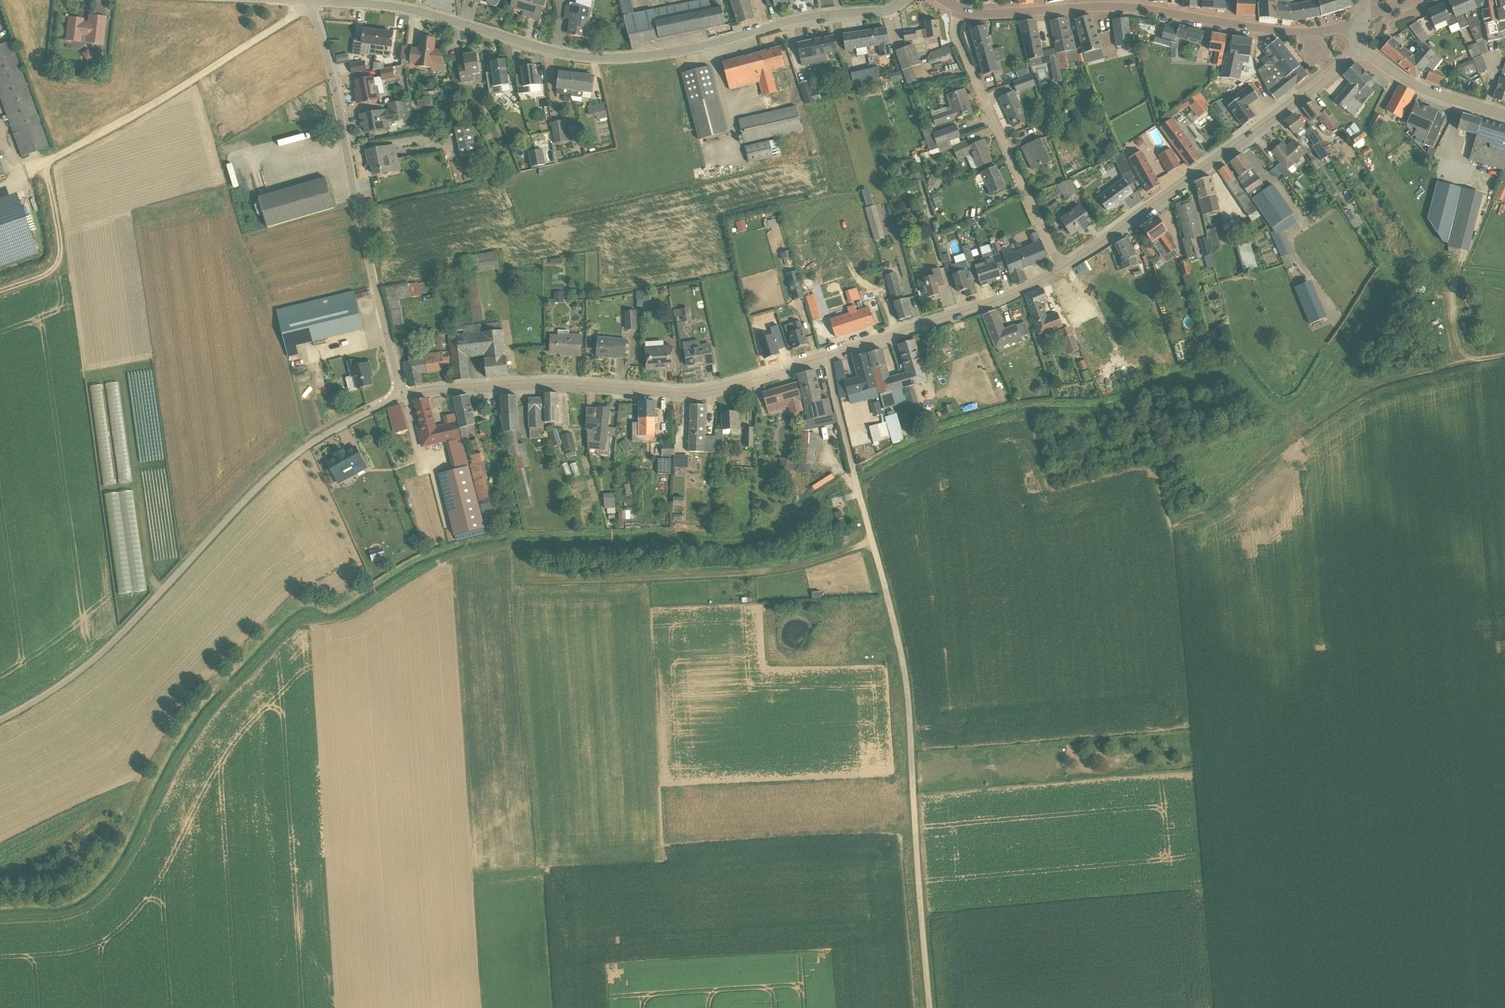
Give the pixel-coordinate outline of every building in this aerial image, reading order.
[(512,7),(530,13),(529,17),(540,20),(546,0),(514,0),(512,7)] [(631,45),(726,25),(722,6),(711,8),(709,0),(699,0),(699,1),(635,14),(631,0),(620,0),(631,45)] [(739,23),(754,18),(748,0),(732,0),(739,23)] [(1183,7),(1197,8),(1197,0),(1183,0),(1183,7)] [(1214,0),(1203,0),(1202,9),(1214,9),(1214,0)] [(1214,9),(1225,10),(1225,0),(1214,0),(1214,9)] [(1236,15),(1255,16),(1256,0),(1237,0),(1236,15)] [(1260,18),(1291,21),(1289,0),(1258,0),(1260,18)] [(1291,21),(1321,17),(1318,2),(1305,4),(1305,0),(1289,0),(1291,21)] [(1318,1),(1318,2),(1321,17),(1322,17),(1351,7),(1349,0),(1318,0),(1318,1)] [(1473,0),(1454,0),(1449,2),(1458,24),(1461,30),(1469,26),(1477,44),(1468,47),(1473,58),(1478,73),(1487,70),(1481,55),(1488,52),(1484,41),(1483,42),(1481,39),(1482,39),(1478,14),(1477,10),(1473,0)] [(1477,10),(1478,14),(1483,13),(1487,36),(1488,42),(1502,39),(1501,32),(1495,0),(1473,0),(1477,10)] [(1501,32),(1504,30),(1504,0),(1495,0),(1501,32)] [(1449,2),(1428,11),(1434,26),(1446,21),(1449,28),(1458,24),(1449,2)] [(565,19),(573,20),(571,36),(587,38),(587,37),(589,24),(591,9),(567,5),(565,19)] [(1101,48),(1091,15),(1076,19),(1084,53),(1101,48)] [(104,28),(106,18),(89,16),(89,23),(83,22),(83,20),(69,18),(67,35),(86,37),(86,42),(103,44),(104,28)] [(1051,21),(1057,48),(1061,65),(1061,66),(1062,72),(1069,70),(1067,64),(1079,61),(1080,66),(1086,64),(1083,53),(1077,55),(1074,42),(1071,43),(1065,18),(1051,21)] [(1130,37),(1128,18),(1114,19),(1114,28),(1117,47),(1131,45),(1132,44),(1132,37),(1130,37)] [(1061,65),(1057,48),(1042,51),(1036,20),(1020,22),(1026,50),(1030,60),(1031,67),(1051,63),(1051,67),(1061,65)] [(940,37),(938,21),(925,23),(926,30),(904,33),(905,41),(924,38),(925,39),(940,37)] [(1424,31),(1417,22),(1409,27),(1417,37),(1424,31)] [(985,25),(970,29),(984,75),(998,71),(985,25)] [(1201,45),(1205,33),(1180,25),(1178,30),(1165,26),(1162,36),(1155,34),(1152,43),(1160,44),(1171,47),(1172,58),(1178,58),(1177,47),(1180,38),(1201,45)] [(1464,29),(1470,42),(1475,40),(1469,27),(1464,29)] [(887,28),(864,31),(866,47),(867,47),(880,46),(881,57),(890,55),(890,54),(890,49),(889,44),(887,28)] [(376,55),(379,31),(364,30),(362,44),(359,44),(360,41),(355,41),(353,55),(361,56),(362,53),(376,55)] [(394,33),(379,31),(376,55),(390,57),(394,33)] [(857,49),(866,47),(864,31),(843,35),(846,51),(857,49)] [(1226,36),(1212,34),(1209,50),(1216,52),(1214,64),(1221,66),(1223,53),(1224,53),(1226,36)] [(432,68),(432,71),(446,73),(447,66),(444,66),(442,50),(435,49),(436,39),(432,38),(432,36),(425,35),(425,37),(421,37),(420,49),(412,48),(410,63),(418,64),(417,66),(432,68)] [(826,54),(838,52),(834,36),(798,43),(802,66),(827,60),(826,54)] [(1253,39),(1242,38),(1232,37),(1230,51),(1226,51),(1226,53),(1225,53),(1221,78),(1228,78),(1240,80),(1244,63),(1248,63),(1249,56),(1251,56),(1253,39)] [(1395,61),(1406,50),(1391,38),(1381,50),(1395,61)] [(1305,78),(1298,68),(1300,67),(1278,39),(1264,50),(1271,60),(1258,70),(1268,91),(1275,100),(1296,83),(1297,84),(1305,78)] [(0,45),(0,96),(22,156),(49,147),(10,41),(0,45)] [(1395,61),(1416,78),(1418,76),(1436,55),(1425,46),(1420,43),(1415,49),(1419,52),(1415,57),(1406,50),(1395,61)] [(914,45),(895,51),(907,86),(917,82),(912,68),(921,65),(914,45)] [(407,47),(399,46),(397,58),(405,59),(407,47)] [(949,46),(932,53),(928,59),(929,62),(952,54),(949,46)] [(1003,46),(994,48),(996,60),(1005,59),(1003,46)] [(94,57),(88,48),(81,53),(87,61),(94,57)] [(771,70),(785,66),(780,48),(723,63),(730,90),(760,82),(763,96),(777,92),(771,70)] [(459,64),(461,83),(474,81),(473,74),(480,73),(480,71),(483,71),(481,63),(479,63),(477,53),(475,53),(474,51),(466,52),(466,55),(464,55),(465,66),(460,66),(459,64)] [(487,73),(486,73),(490,95),(503,93),(502,86),(511,85),(510,75),(507,75),(505,60),(506,60),(506,59),(502,60),(502,58),(494,59),(494,61),(491,62),(493,76),(488,76),(487,73)] [(1473,60),(1457,67),(1458,70),(1466,75),(1477,71),(1473,60)] [(365,62),(351,64),(352,72),(366,70),(365,62)] [(517,75),(516,75),(519,94),(531,93),(530,86),(540,85),(539,77),(537,77),(535,66),(536,66),(536,65),(533,65),(524,63),(523,67),(521,67),(521,68),(522,74),(523,77),(517,78),(517,75)] [(1372,80),(1367,75),(1356,63),(1344,75),(1351,83),(1335,101),(1345,109),(1345,110),(1360,93),(1372,80)] [(727,133),(709,66),(682,73),(699,140),(727,133)] [(396,78),(394,72),(394,67),(380,70),(382,80),(396,78)] [(873,68),(875,78),(881,77),(879,67),(873,68)] [(1028,67),(1016,71),(1018,78),(1030,74),(1028,67)] [(873,68),(851,73),(853,83),(866,80),(867,85),(876,83),(875,78),(873,68)] [(1441,85),(1445,75),(1431,69),(1426,80),(1441,85)] [(891,73),(893,81),(903,79),(901,71),(891,73)] [(574,74),(560,72),(557,94),(565,95),(564,102),(571,103),(571,97),(574,74)] [(595,76),(574,74),(571,97),(582,98),(583,91),(593,93),(595,76)] [(1036,86),(1032,75),(1013,82),(1017,92),(1036,86)] [(1462,75),(1457,81),(1467,88),(1471,81),(1462,75)] [(373,78),(357,81),(359,92),(356,93),(358,103),(369,101),(369,102),(378,101),(373,78)] [(1501,78),(1494,99),(1504,102),(1504,79),(1501,78)] [(809,80),(799,83),(806,104),(821,100),(818,90),(813,92),(809,80)] [(458,90),(456,83),(443,88),(445,94),(458,90)] [(949,85),(952,94),(958,92),(955,83),(949,85)] [(1256,118),(1247,106),(1259,98),(1257,95),(1250,85),(1232,98),(1234,101),(1228,106),(1237,118),(1243,126),(1256,118)] [(1400,119),(1415,92),(1400,85),(1386,111),(1393,115),(1400,119)] [(972,113),(964,90),(958,92),(952,94),(948,95),(952,106),(947,108),(948,112),(933,117),(936,125),(972,113)] [(1014,92),(1013,93),(1000,98),(1013,127),(1028,121),(1014,92)] [(404,93),(394,95),(395,102),(405,100),(404,93)] [(1199,93),(1186,102),(1198,118),(1211,108),(1199,93)] [(1327,108),(1324,111),(1321,106),(1319,108),(1313,100),(1303,108),(1313,122),(1318,118),(1322,123),(1324,122),(1331,132),(1340,125),(1327,108)] [(386,110),(360,115),(362,126),(365,126),(366,132),(389,128),(388,123),(408,119),(405,101),(388,104),(389,110),(386,111),(386,110)] [(1097,101),(1091,103),(1094,112),(1101,110),(1097,101)] [(1217,101),(1211,105),(1219,116),(1225,112),(1217,101)] [(605,103),(588,107),(589,115),(592,114),(594,114),(595,117),(597,117),(598,120),(608,118),(605,103)] [(1414,136),(1418,138),(1426,141),(1437,113),(1416,105),(1407,125),(1408,125),(1407,127),(1414,136)] [(481,106),(472,112),(477,118),(485,113),(481,106)] [(797,106),(739,120),(744,143),(802,130),(797,106)] [(1384,118),(1375,113),(1368,126),(1377,131),(1384,118)] [(1426,141),(1424,145),(1433,148),(1434,144),(1435,144),(1438,138),(1446,117),(1437,113),(1426,141)] [(1313,130),(1311,127),(1307,130),(1295,114),(1285,122),(1294,134),(1295,133),(1300,139),(1306,134),(1313,145),(1312,146),(1322,161),(1325,159),(1328,163),(1332,161),(1319,141),(1320,140),(1313,130)] [(1462,114),(1458,129),(1477,135),(1469,160),(1504,171),(1504,168),(1504,127),(1462,114)] [(1172,118),(1171,120),(1168,116),(1157,124),(1189,167),(1201,158),(1172,118)] [(1035,119),(1027,122),(1029,127),(1037,124),(1035,119)] [(557,122),(553,122),(557,143),(567,142),(565,129),(564,121),(557,122)] [(475,124),(455,128),(461,156),(481,153),(475,124)] [(960,137),(956,126),(934,133),(932,128),(923,131),(929,151),(939,148),(938,145),(950,141),(960,137)] [(1363,139),(1366,137),(1363,132),(1352,139),(1356,144),(1363,139)] [(859,141),(865,160),(875,157),(868,137),(859,141)] [(1135,141),(1138,146),(1144,143),(1141,137),(1135,141)] [(778,139),(745,147),(749,163),(781,155),(778,139)] [(1041,139),(1035,141),(1022,147),(1033,170),(1041,166),(1051,162),(1041,139)] [(966,141),(952,147),(953,148),(958,160),(966,156),(972,170),(992,161),(986,147),(987,147),(984,140),(967,147),(964,143),(967,142),(966,141)] [(939,148),(929,151),(931,155),(953,148),(952,147),(950,141),(938,145),(939,148)] [(1283,143),(1273,152),(1281,162),(1276,167),(1286,179),(1292,174),(1287,168),(1305,153),(1294,141),(1287,148),(1283,143)] [(398,159),(395,146),(367,151),(369,160),(372,160),(374,175),(392,171),(390,161),(398,159)] [(1369,147),(1362,152),(1365,156),(1372,151),(1369,147)] [(536,151),(539,166),(546,164),(543,149),(536,151)] [(1171,149),(1159,155),(1168,173),(1181,166),(1171,149)] [(536,151),(529,152),(532,167),(539,166),(536,151)] [(1141,151),(1129,158),(1148,192),(1160,185),(1141,151)] [(1123,154),(1115,158),(1122,175),(1131,171),(1123,154)] [(1281,233),(1297,223),(1292,215),(1293,214),(1273,185),(1266,189),(1243,154),(1231,162),(1240,176),(1238,178),(1243,186),(1252,199),(1274,231),(1271,233),(1281,257),(1285,267),(1289,265),(1285,256),(1290,254),(1281,233)] [(1257,211),(1226,165),(1218,170),(1227,183),(1226,184),(1248,217),(1257,211)] [(996,166),(981,172),(991,194),(1006,188),(996,166)] [(1211,176),(1195,182),(1203,215),(1220,210),(1211,176)] [(942,182),(933,177),(929,185),(937,190),(942,182)] [(326,178),(259,197),(268,227),(335,208),(326,178)] [(1079,191),(1071,179),(1057,185),(1058,187),(1066,199),(1079,191)] [(1133,193),(1123,179),(1098,198),(1109,212),(1133,193)] [(1463,188),(1438,182),(1429,220),(1445,246),(1448,247),(1463,188)] [(1499,183),(1493,198),(1503,201),(1504,196),(1504,185),(1499,183)] [(932,195),(937,207),(943,205),(941,201),(943,200),(940,192),(932,195)] [(0,209),(0,267),(39,253),(20,201),(0,209)] [(1201,236),(1193,203),(1178,208),(1186,240),(1201,236)] [(876,205),(866,208),(875,241),(886,238),(876,205)] [(1093,224),(1081,206),(1061,220),(1071,235),(1082,227),(1084,230),(1093,224)] [(1355,229),(1359,226),(1349,210),(1344,212),(1355,229)] [(1168,232),(1157,216),(1141,228),(1152,243),(1163,258),(1175,250),(1164,235),(1168,232)] [(736,222),(738,230),(746,228),(744,220),(736,222)] [(1217,228),(1207,230),(1211,249),(1221,247),(1217,228)] [(1023,269),(1041,262),(1049,259),(1042,241),(1041,241),(1037,232),(1029,236),(1033,245),(1014,253),(1011,246),(1002,250),(1014,285),(1027,281),(1023,269)] [(1248,235),(1234,240),(1243,270),(1257,266),(1248,235)] [(1390,242),(1386,236),(1382,239),(1385,245),(1390,242)] [(1128,238),(1115,245),(1123,262),(1122,263),(1124,269),(1137,265),(1135,257),(1136,256),(1128,238)] [(1208,238),(1201,240),(1208,268),(1214,266),(1211,255),(1212,255),(1208,238)] [(1001,277),(999,271),(1004,269),(1000,255),(996,243),(990,245),(980,248),(984,259),(992,284),(992,283),(991,280),(1001,277)] [(1148,243),(1141,247),(1149,259),(1155,254),(1148,243)] [(992,284),(984,259),(975,262),(970,245),(968,245),(966,246),(962,247),(965,253),(964,253),(967,260),(968,265),(973,278),(978,276),(982,287),(992,284)] [(462,257),(466,275),(475,274),(500,269),(497,252),(462,257)] [(1097,253),(1073,268),(1079,277),(1102,262),(1097,253)] [(950,258),(944,260),(947,271),(953,270),(950,258)] [(953,275),(959,292),(965,290),(967,297),(978,293),(973,278),(967,260),(956,264),(959,273),(953,275)] [(1153,260),(1145,263),(1149,276),(1157,274),(1153,260)] [(1190,273),(1191,273),(1187,262),(1179,264),(1186,288),(1193,286),(1190,273)] [(945,285),(940,269),(932,271),(932,270),(916,275),(923,298),(940,294),(938,287),(945,285)] [(801,280),(798,270),(786,273),(794,300),(806,297),(801,280)] [(801,280),(806,297),(813,321),(823,318),(816,295),(817,294),(813,277),(812,277),(811,273),(801,275),(802,280),(801,280)] [(1311,279),(1294,287),(1311,323),(1327,316),(1311,279)] [(430,291),(430,286),(429,281),(418,283),(418,282),(408,284),(385,288),(396,335),(407,333),(400,300),(421,296),(420,294),(429,293),(428,292),(430,291)] [(898,281),(888,284),(899,321),(912,317),(907,298),(903,299),(898,281)] [(1047,300),(1043,288),(1025,295),(1039,335),(1062,326),(1058,314),(1046,318),(1040,302),(1047,300)] [(848,292),(851,302),(860,299),(856,289),(848,292)] [(364,329),(357,300),(354,291),(277,310),(289,357),(299,355),(297,346),(364,329)] [(637,301),(643,300),(651,300),(650,291),(637,292),(637,301)] [(564,303),(564,292),(554,292),(554,302),(564,303)] [(682,316),(683,321),(691,320),(690,307),(675,309),(676,317),(682,316)] [(875,325),(869,307),(857,311),(856,307),(829,315),(836,338),(875,325)] [(1030,334),(1025,321),(1016,325),(1003,330),(996,310),(983,315),(996,348),(1030,334)] [(473,311),(474,320),(483,319),(482,311),(473,311)] [(636,311),(626,312),(627,330),(637,329),(636,311)] [(800,321),(793,323),(795,331),(790,333),(795,349),(808,345),(800,321)] [(502,323),(449,329),(455,381),(470,379),(467,357),(484,355),(487,378),(509,375),(507,357),(502,323)] [(755,338),(762,360),(779,354),(778,350),(785,347),(777,323),(768,326),(771,333),(755,338)] [(1068,328),(1062,331),(1064,337),(1060,338),(1064,349),(1066,348),(1068,352),(1076,349),(1068,328)] [(582,336),(570,335),(570,330),(560,330),(558,332),(558,336),(551,336),(551,353),(569,353),(569,355),(581,356),(582,336)] [(627,339),(599,337),(597,356),(609,357),(609,356),(625,357),(627,339)] [(900,375),(905,395),(907,395),(913,416),(921,413),(914,390),(912,390),(911,386),(926,381),(914,340),(899,344),(908,373),(900,375)] [(710,344),(700,346),(700,348),(685,350),(688,366),(703,364),(703,366),(714,364),(710,344)] [(448,352),(441,353),(441,352),(425,354),(424,347),(408,348),(410,361),(403,362),(405,375),(408,375),(410,387),(423,386),(421,373),(451,368),(448,352)] [(673,347),(646,348),(647,369),(662,368),(663,370),(674,369),(673,347)] [(900,375),(889,378),(886,365),(882,349),(869,353),(884,407),(907,401),(905,395),(900,375)] [(867,353),(853,357),(859,378),(847,381),(842,360),(834,362),(840,397),(851,395),(853,403),(878,396),(867,353)] [(372,371),(370,363),(355,366),(354,360),(348,361),(352,376),(346,378),(349,391),(373,385),(370,372),(372,371)] [(1083,360),(1077,363),(1081,370),(1087,367),(1083,360)] [(815,370),(798,374),(809,420),(818,418),(826,416),(833,415),(829,398),(822,400),(815,370)] [(1088,370),(1081,372),(1085,381),(1091,378),(1088,370)] [(122,398),(119,381),(106,383),(110,400),(122,398)] [(803,402),(797,382),(791,384),(763,393),(768,411),(784,406),(784,407),(788,406),(791,414),(804,410),(801,402),(803,402)] [(346,389),(339,385),(333,393),(341,398),(346,389)] [(559,393),(544,393),(544,423),(559,422),(559,393)] [(468,394),(454,398),(461,428),(464,441),(469,440),(466,427),(475,424),(468,394)] [(503,428),(504,432),(516,431),(519,431),(517,395),(501,396),(502,415),(500,415),(503,428)] [(542,396),(529,397),(528,397),(530,439),(544,438),(542,396)] [(430,444),(447,440),(461,436),(458,423),(436,428),(428,398),(415,401),(421,425),(417,426),(422,446),(430,444)] [(655,401),(640,401),(639,441),(649,441),(649,436),(655,436),(655,401)] [(879,402),(871,404),(874,416),(882,414),(879,402)] [(400,404),(393,406),(388,408),(393,426),(406,423),(400,404)] [(706,405),(691,404),(689,452),(715,452),(715,445),(716,436),(705,436),(706,405)] [(951,404),(943,407),(946,414),(954,412),(951,404)] [(607,442),(609,415),(610,408),(598,407),(597,418),(587,417),(586,429),(588,429),(587,434),(597,435),(597,441),(607,442)] [(742,435),(741,428),(739,428),(738,415),(738,412),(734,412),(729,413),(728,412),(725,412),(725,413),(722,413),(723,429),(716,429),(716,436),(715,445),(723,445),(723,434),(732,434),(732,436),(742,435)] [(897,414),(885,417),(892,442),(904,438),(897,414)] [(929,414),(920,417),(922,425),(932,422),(929,414)] [(486,421),(479,423),(481,435),(489,433),(486,421)] [(562,443),(555,424),(547,427),(554,446),(562,443)] [(1138,427),(1126,430),(1128,438),(1140,435),(1138,427)] [(754,446),(754,428),(746,428),(746,446),(754,446)] [(801,448),(800,453),(815,454),(815,450),(817,428),(803,428),(801,448)] [(519,445),(516,431),(504,432),(510,457),(521,506),(533,502),(524,468),(530,466),(525,443),(519,445)] [(565,449),(566,454),(576,452),(575,447),(572,433),(562,435),(565,449)] [(618,444),(626,454),(633,449),(626,438),(618,444)] [(470,441),(471,448),(480,447),(479,439),(470,441)] [(663,442),(663,457),(675,457),(675,443),(663,442)] [(1079,444),(1068,447),(1070,455),(1081,451),(1079,444)] [(364,462),(356,448),(328,464),(331,468),(328,470),(331,475),(334,474),(336,478),(352,469),(356,476),(365,471),(361,464),(364,462)] [(486,461),(483,452),(470,455),(472,463),(470,464),(480,503),(486,528),(499,524),(493,500),(492,500),(487,477),(483,461),(486,461)] [(671,459),(659,459),(659,473),(663,473),(671,473),(671,459)] [(798,464),(794,463),(795,459),(785,459),(784,470),(782,470),(781,476),(797,477),(798,464)] [(469,466),(440,474),(449,512),(479,504),(469,466)] [(685,497),(674,496),(673,504),(685,505),(685,497)] [(605,508),(608,508),(608,513),(616,513),(615,498),(604,498),(605,508)] [(842,511),(835,513),(836,520),(844,518),(842,511)] [(383,548),(370,552),(373,563),(387,558),(383,548)]
